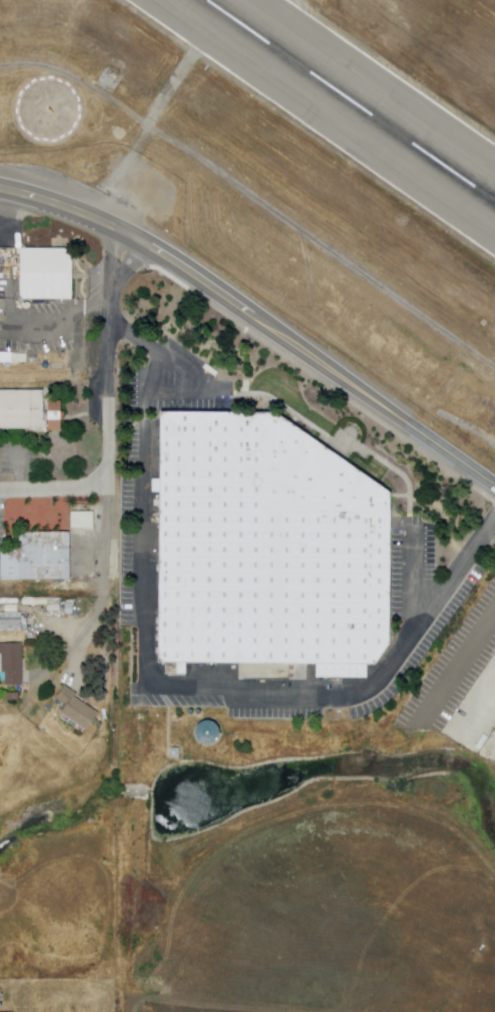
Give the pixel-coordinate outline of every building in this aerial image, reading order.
[(16,122),(57,136),(68,106),(54,101),(57,94),(29,84),(16,122)] [(23,274),(23,249),(75,250),(74,275),(23,274)] [(74,275),(74,300),(22,300),(23,274),(74,275)] [(13,363),(0,363),(0,353),(13,353),(13,363)] [(18,355),(28,356),(28,365),(18,365),(18,355)] [(31,429),(0,429),(0,390),(45,390),(45,401),(63,401),(63,431),(49,431),(49,432),(31,432),(31,429)] [(157,490),(157,478),(157,410),(273,411),(332,452),(388,490),(388,494),(387,642),(372,663),(364,662),(313,662),(155,661),(157,490)] [(157,490),(149,490),(149,478),(157,478),(157,490)] [(21,548),(21,533),(71,532),(72,579),(22,580),(21,548)] [(22,580),(2,581),(1,549),(21,548),(22,580)] [(1,632),(1,619),(23,619),(23,632),(1,632)] [(3,672),(0,672),(0,645),(23,645),(23,686),(6,687),(6,685),(3,685),(3,672)] [(364,662),(364,676),(313,676),(313,662),(364,662)] [(87,731),(62,713),(66,706),(56,699),(66,685),(78,694),(76,697),(99,713),(87,731)] [(20,701),(6,701),(6,693),(20,693),(20,701)] [(176,756),(167,756),(167,746),(176,746),(176,756)]
